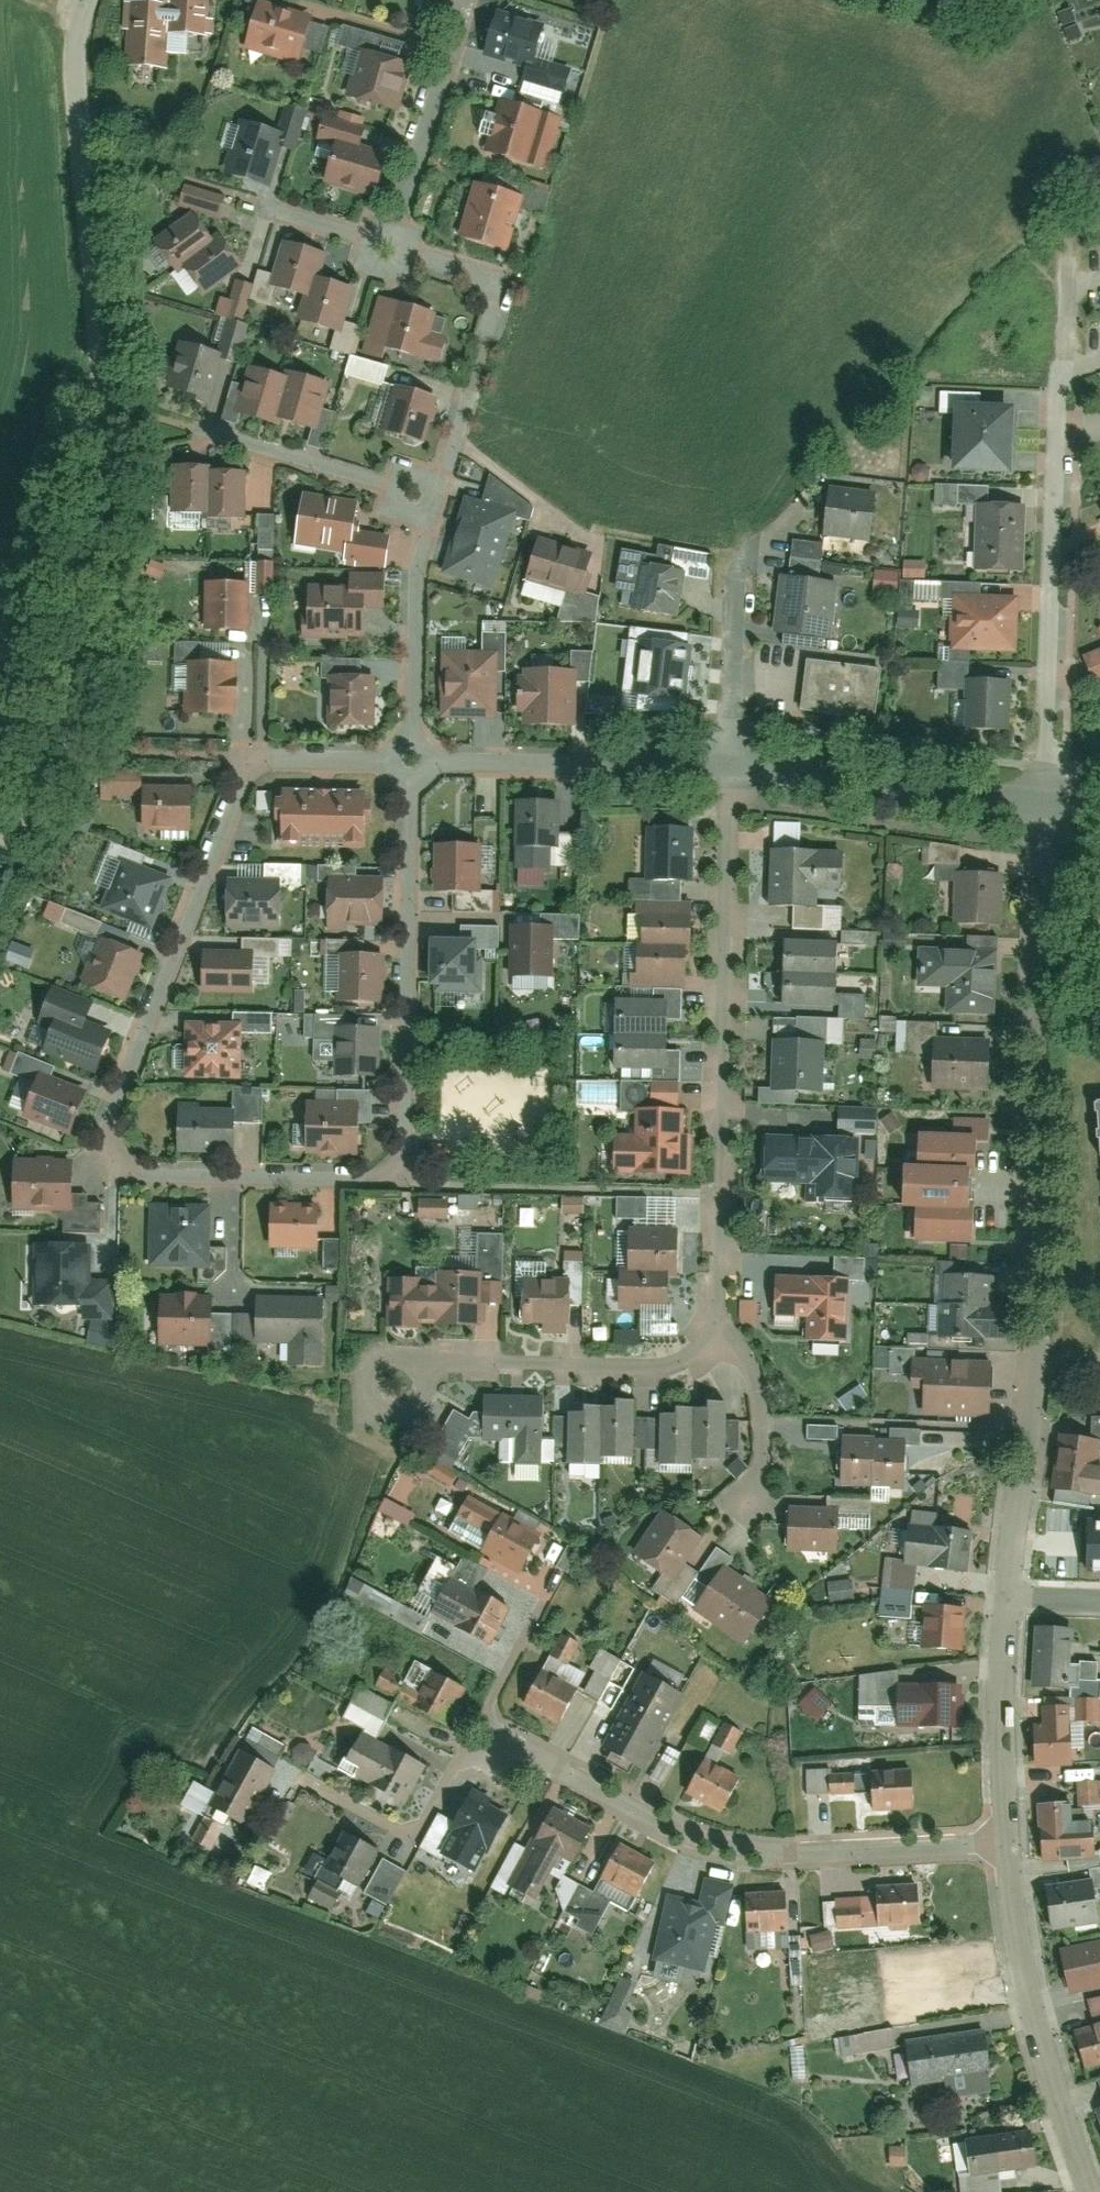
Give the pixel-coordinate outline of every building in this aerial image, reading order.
[(130,38),(217,41),(218,0),(131,0),(130,38)] [(314,16),(256,3),(246,51),(303,63),(314,16)] [(548,27),(487,7),(473,51),(531,70),(527,81),(565,94),(573,71),(537,60),(548,27)] [(406,57),(364,46),(347,103),(389,115),(406,57)] [(303,116),(294,156),(351,170),(362,128),(333,122),(336,109),(307,102),(295,99),(292,113),(303,116)] [(557,125),(499,107),(484,154),(542,172),(557,125)] [(280,132),(238,123),(226,178),(268,187),(280,132)] [(525,199),(471,183),(453,240),(507,257),(525,199)] [(215,236),(192,210),(145,251),(169,276),(215,236)] [(239,262),(215,236),(169,276),(194,301),(239,262)] [(326,254),(283,243),(274,277),(261,274),(258,286),(239,281),(230,315),(246,319),(250,303),(273,308),(278,291),(314,300),(326,254)] [(435,310),(381,296),(367,351),(421,365),(435,310)] [(219,336),(169,322),(151,388),(201,402),(219,336)] [(386,365),(350,356),(345,375),(382,384),(386,365)] [(336,385),(291,373),(289,381),(246,370),(234,413),(322,437),(336,385)] [(431,398),(387,387),(375,436),(418,447),(431,398)] [(949,403),(944,470),(1008,475),(1013,408),(949,403)] [(210,470),(172,468),(170,530),(208,532),(210,470)] [(248,471),(210,470),(208,532),(246,534),(248,471)] [(817,485),(811,537),(874,545),(880,492),(817,485)] [(359,504),(302,494),(293,546),(348,555),(341,593),(307,587),(299,630),(355,639),(362,595),(382,597),(392,540),(354,534),(359,504)] [(160,518),(161,495),(147,495),(147,518),(160,518)] [(516,514),(462,499),(440,572),(495,587),(516,514)] [(978,502),(971,568),(1015,573),(1022,507),(978,502)] [(582,595),(592,556),(532,542),(519,597),(560,606),(564,591),(582,595)] [(634,601),(632,613),(680,621),(687,578),(706,582),(710,554),(675,548),(671,571),(642,566),(644,554),(622,551),(614,598),(634,601)] [(869,570),(869,593),(895,593),(895,571),(869,570)] [(776,577),(771,632),(823,638),(829,582),(776,577)] [(249,578),(210,579),(211,631),(250,630),(249,578)] [(954,594),(950,649),(967,651),(1010,654),(1015,599),(954,594)] [(635,634),(624,703),(673,711),(685,643),(635,634)] [(495,651),(438,649),(436,716),(494,718),(495,651)] [(1078,659),(1087,684),(1099,679),(1099,651),(1078,659)] [(200,660),(198,714),(238,717),(240,663),(200,660)] [(365,664),(322,660),(315,728),(373,734),(377,692),(362,691),(365,664)] [(803,710),(874,718),(880,671),(809,662),(803,710)] [(563,671),(521,670),(520,685),(507,684),(506,707),(520,707),(520,725),(562,726),(563,671)] [(949,728),(1003,733),(1008,685),(953,680),(949,728)] [(191,786),(137,785),(136,840),(190,841),(191,786)] [(368,789),(271,787),(272,816),(271,839),(368,840),(368,789)] [(554,800),(512,801),(513,870),(556,869),(554,800)] [(685,827),(646,827),(646,881),(686,881),(685,827)] [(811,831),(761,831),(762,908),(811,908),(811,887),(839,887),(838,851),(811,851),(811,831)] [(146,855),(110,844),(99,882),(116,887),(108,914),(161,932),(177,877),(143,867),(146,855)] [(469,846),(433,847),(433,894),(470,894),(469,846)] [(961,847),(931,847),(931,865),(955,865),(954,925),(987,925),(988,874),(960,874),(961,847)] [(264,881),(222,881),(222,929),(289,929),(289,887),(304,887),(304,864),(264,864),(264,881)] [(357,867),(318,867),(318,879),(325,879),(324,928),(382,928),(383,878),(357,878),(357,867)] [(688,903),(635,904),(636,947),(630,947),(630,988),(681,987),(680,946),(689,946),(688,903)] [(95,941),(81,988),(134,1004),(155,941),(102,924),(52,907),(45,926),(95,941)] [(558,926),(509,927),(510,982),(559,981),(558,926)] [(838,932),(838,944),(866,944),(866,932),(838,932)] [(243,951),(201,950),(201,993),(255,993),(255,956),(294,956),(294,937),(243,937),(243,951)] [(470,939),(423,938),(424,989),(471,990),(470,939)] [(0,958),(0,960),(22,966),(27,947),(4,942),(0,958)] [(771,942),(771,976),(829,976),(830,943),(771,942)] [(947,988),(947,1012),(987,1013),(988,951),(919,950),(918,987),(947,988)] [(381,955),(329,955),(325,955),(325,994),(329,994),(329,1004),(379,1006),(381,955)] [(771,976),(771,1009),(829,1009),(829,976),(771,976)] [(101,1073),(116,1028),(79,1016),(83,1004),(41,991),(33,1014),(49,1019),(38,1053),(101,1073)] [(833,1018),(861,1019),(861,994),(833,994),(833,1018)] [(607,1004),(607,1038),(660,1037),(660,1004),(607,1004)] [(231,1022),(182,1022),(182,1083),(245,1083),(245,1037),(274,1037),(274,1013),(231,1013),(231,1022)] [(335,1064),(335,1078),(380,1078),(381,1028),(355,1028),(355,1016),(318,1016),(317,1064),(335,1064)] [(934,1024),(898,1024),(897,1055),(934,1056),(933,1092),(990,1093),(991,1040),(934,1039),(934,1024)] [(607,1038),(608,1071),(661,1071),(660,1037),(607,1038)] [(831,1041),(770,1040),(769,1093),(830,1094),(831,1041)] [(27,1083),(16,1117),(82,1138),(96,1094),(52,1080),(55,1067),(10,1053),(2,1076),(27,1083)] [(224,1112),(153,1111),(152,1151),(232,1152),(233,1123),(260,1123),(261,1091),(224,1090),(224,1112)] [(307,1105),(306,1157),(359,1159),(360,1131),(374,1131),(374,1106),(375,1106),(375,1091),(360,1091),(315,1090),(315,1105),(307,1105)] [(838,1138),(764,1137),(762,1208),(855,1210),(856,1138),(881,1138),(881,1111),(838,1110),(838,1138)] [(684,1112),(634,1111),(633,1140),(612,1139),(612,1177),(683,1178),(684,1112)] [(953,1139),(910,1138),(908,1243),(967,1244),(969,1138),(990,1139),(990,1118),(953,1117),(953,1139)] [(69,1210),(69,1162),(8,1162),(9,1211),(69,1210)] [(418,1198),(418,1220),(450,1219),(450,1198),(418,1198)] [(214,1206),(150,1204),(148,1269),(212,1271),(214,1206)] [(326,1205),(270,1205),(269,1248),(326,1249),(326,1205)] [(675,1231),(627,1231),(627,1275),(611,1275),(611,1308),(663,1308),(663,1273),(676,1272),(675,1231)] [(94,1244),(34,1244),(33,1309),(94,1309),(94,1244)] [(831,1257),(830,1276),(860,1276),(860,1258),(831,1257)] [(473,1272),(435,1272),(435,1293),(406,1293),(406,1279),(385,1279),(385,1327),(405,1327),(405,1314),(435,1314),(435,1328),(473,1327),(473,1272)] [(993,1276),(941,1274),(939,1341),(1010,1343),(1011,1308),(992,1307),(993,1276)] [(848,1280),(773,1279),(772,1317),(808,1318),(808,1343),(847,1343),(848,1280)] [(567,1282),(520,1282),(520,1332),(568,1332),(567,1282)] [(229,1296),(158,1291),(154,1346),(226,1351),(229,1296)] [(325,1291),(258,1293),(259,1345),(287,1344),(288,1367),(321,1366),(321,1343),(326,1343),(325,1291)] [(753,1325),(753,1301),(738,1301),(738,1325),(753,1325)] [(82,1343),(107,1344),(108,1321),(82,1320),(82,1343)] [(928,1363),(915,1363),(914,1386),(927,1387),(926,1411),(989,1413),(991,1363),(928,1361),(928,1363)] [(855,1387),(835,1399),(842,1410),(861,1398),(855,1387)] [(541,1439),(543,1401),(479,1399),(477,1436),(541,1439)] [(631,1408),(599,1409),(600,1463),(631,1462),(631,1408)] [(717,1409),(689,1409),(690,1463),(719,1462),(717,1409)] [(594,1463),(593,1414),(564,1415),(565,1463),(594,1463)] [(685,1465),(685,1415),(656,1416),(657,1465),(685,1465)] [(742,1420),(721,1420),(720,1450),(741,1451),(742,1420)] [(889,1442),(839,1441),(838,1489),(903,1491),(905,1442),(921,1443),(921,1430),(890,1429),(889,1442)] [(1056,1435),(1050,1491),(1099,1497),(1099,1466),(1097,1466),(1099,1441),(1056,1435)] [(543,1457),(522,1457),(522,1480),(543,1480),(543,1457)] [(447,1485),(452,1473),(426,1464),(422,1477),(447,1485)] [(378,1499),(372,1512),(401,1526),(408,1513),(378,1499)] [(492,1537),(501,1518),(466,1500),(456,1519),(492,1537)] [(787,1510),(787,1554),(838,1555),(838,1517),(871,1518),(871,1501),(826,1500),(826,1510),(787,1510)] [(631,1558),(674,1584),(701,1540),(659,1513),(631,1558)] [(482,1557),(524,1577),(543,1539),(501,1518),(492,1537),(482,1557)] [(1080,1521),(1051,1518),(1048,1542),(1040,1541),(1036,1571),(1086,1577),(1090,1544),(1077,1542),(1080,1521)] [(903,1567),(969,1574),(973,1533),(907,1526),(903,1567)] [(775,1603),(725,1568),(694,1613),(745,1647),(775,1603)] [(825,1599),(850,1598),(849,1580),(825,1581),(825,1599)] [(431,1619),(491,1649),(510,1612),(450,1582),(431,1619)] [(921,1652),(962,1655),(966,1612),(925,1609),(921,1652)] [(1072,1625),(1034,1623),(1032,1684),(1070,1686),(1072,1625)] [(594,1651),(579,1694),(600,1702),(607,1683),(624,1689),(633,1665),(594,1651)] [(605,1748),(642,1768),(681,1693),(645,1674),(605,1748)] [(541,1675),(523,1708),(561,1729),(579,1695),(541,1675)] [(415,1709),(454,1726),(468,1693),(429,1677),(415,1709)] [(813,1688),(797,1701),(811,1719),(827,1706),(813,1688)] [(960,1733),(961,1689),(897,1688),(896,1731),(960,1733)] [(364,1737),(377,1743),(395,1707),(359,1689),(341,1725),(364,1737)] [(1080,1723),(1099,1722),(1099,1698),(1079,1699),(1080,1723)] [(1044,1727),(1035,1728),(1037,1769),(1074,1768),(1072,1708),(1044,1709),(1044,1727)] [(695,1739),(707,1742),(712,1720),(700,1717),(695,1739)] [(733,1754),(739,1730),(724,1725),(717,1750),(733,1754)] [(248,1727),(236,1746),(269,1766),(281,1747),(248,1727)] [(406,1807),(426,1770),(377,1743),(364,1737),(344,1774),(406,1807)] [(276,1773),(240,1754),(212,1810),(247,1828),(276,1773)] [(704,1762),(686,1797),(722,1815),(740,1781),(704,1762)] [(913,1812),(913,1776),(870,1776),(871,1813),(913,1812)] [(1099,1804),(1099,1779),(1073,1780),(1074,1805),(1099,1804)] [(471,1792),(450,1836),(490,1855),(507,1819),(488,1810),(491,1802),(471,1792)] [(1069,1805),(1038,1807),(1041,1862),(1096,1859),(1094,1834),(1071,1835),(1069,1805)] [(529,1842),(507,1890),(540,1905),(561,1861),(574,1867),(591,1830),(550,1812),(535,1845),(529,1842)] [(200,1823),(193,1845),(209,1850),(216,1828),(200,1823)] [(378,1851),(343,1835),(325,1871),(360,1888),(378,1851)] [(655,1865),(619,1846),(593,1899),(629,1917),(637,1901),(655,1865)] [(459,1858),(440,1850),(430,1871),(450,1880),(459,1858)] [(418,1881),(383,1863),(365,1897),(401,1915),(418,1881)] [(666,1897),(652,1966),(703,1976),(712,1929),(725,1931),(733,1889),(703,1883),(699,1904),(666,1897)] [(1095,1883),(1046,1889),(1051,1932),(1099,1927),(1095,1883)] [(923,1932),(921,1888),(876,1890),(876,1901),(835,1903),(836,1936),(923,1932)] [(787,1934),(786,1896),(743,1897),(744,1935),(787,1934)] [(809,1952),(832,1946),(828,1931),(805,1936),(809,1952)] [(1058,1951),(1067,1997),(1099,1991),(1099,1943),(1058,1951)] [(986,1998),(978,1959),(939,1966),(946,2006),(986,1998)] [(621,2034),(630,2013),(620,2008),(631,1985),(617,1978),(597,2023),(621,2034)] [(836,2057),(883,2050),(882,2040),(892,2038),(887,2002),(862,2006),(863,2012),(811,2019),(814,2040),(833,2037),(836,2057)] [(1087,2074),(1099,2070),(1099,2028),(1076,2035),(1087,2074)] [(991,2096),(983,2034),(906,2044),(912,2091),(946,2087),(948,2102),(991,2096)] [(1036,2172),(1031,2134),(967,2144),(972,2181),(1036,2172)] [(888,2147),(887,2166),(898,2166),(899,2148),(888,2147)]
